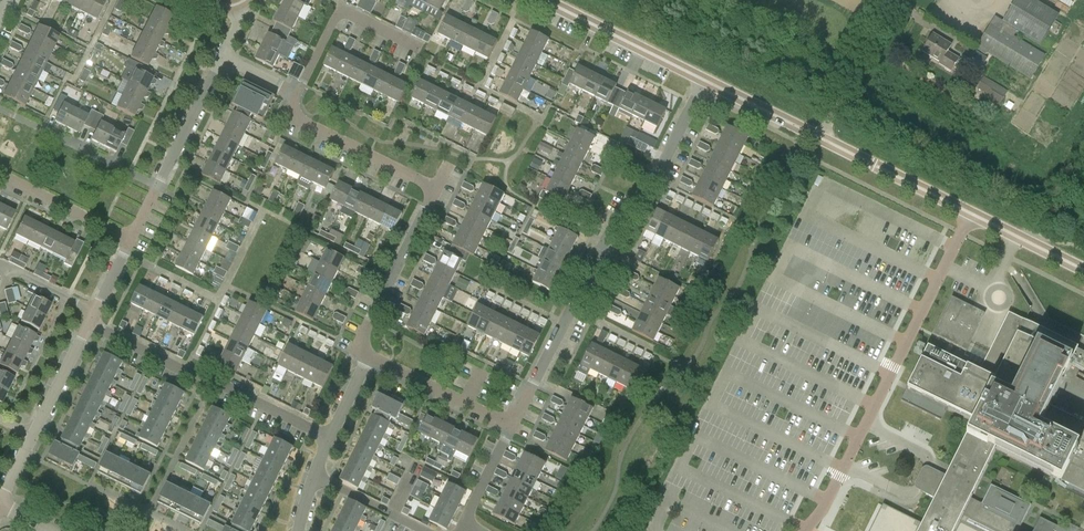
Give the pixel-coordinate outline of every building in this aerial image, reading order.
[(70,7),(78,11),(84,0),(73,0),(70,7)] [(78,11),(87,16),(95,0),(84,0),(78,11)] [(87,16),(96,20),(106,0),(95,0),(87,16)] [(298,18),(305,5),(308,7),(311,0),(285,0),(280,9),(298,18)] [(356,7),(364,11),(369,0),(360,0),(356,7)] [(377,2),(374,0),(369,0),(364,11),(370,14),(377,2)] [(411,4),(423,10),(426,4),(427,4),(429,0),(413,0),(411,4)] [(427,4),(443,13),(450,0),(429,0),(427,4)] [(1031,79),(1045,55),(1014,36),(1016,31),(1040,45),(1058,15),(1034,0),(1016,0),(1003,22),(995,17),(976,49),(985,55),(987,52),(1031,79)] [(116,3),(114,9),(120,12),(123,7),(116,3)] [(173,15),(155,6),(149,19),(167,29),(170,30),(171,31),(171,30),(167,28),(170,21),(174,21),(176,18),(177,18),(173,16),(173,15)] [(26,15),(32,17),(34,12),(29,9),(26,15)] [(298,18),(280,9),(274,21),(276,23),(273,29),(289,36),(298,18)] [(489,17),(496,20),(499,14),(492,11),(489,17)] [(447,15),(438,33),(451,40),(460,22),(447,15)] [(405,24),(407,19),(401,16),(398,22),(405,25),(405,24)] [(170,30),(167,29),(149,19),(142,32),(161,41),(164,42),(165,43),(165,42),(161,40),(164,33),(168,34),(170,30)] [(396,27),(402,30),(405,25),(398,22),(396,27)] [(460,22),(451,40),(463,46),(472,28),(460,22)] [(113,26),(107,23),(104,28),(110,32),(113,26)] [(23,32),(26,27),(20,24),(17,29),(23,32)] [(60,36),(38,25),(33,35),(55,46),(60,36)] [(411,34),(426,42),(428,43),(431,37),(426,34),(426,33),(415,27),(411,34)] [(101,34),(108,37),(110,32),(104,28),(101,34)] [(476,52),(485,34),(472,28),(463,46),(476,52)] [(261,46),(279,55),(286,42),(290,44),(292,38),(289,36),(273,29),(270,34),(268,33),(261,46)] [(549,39),(531,30),(524,44),(542,52),(549,39)] [(164,42),(161,41),(142,32),(136,44),(154,54),(155,53),(158,55),(159,55),(154,53),(158,46),(162,46),(164,42)] [(939,64),(951,71),(959,58),(947,51),(951,45),(933,33),(922,51),(940,62),(939,64)] [(489,59),(498,41),(485,34),(476,52),(489,59)] [(55,46),(33,35),(29,43),(51,54),(55,46)] [(347,43),(353,47),(356,41),(350,38),(347,43)] [(14,50),(17,44),(12,41),(9,47),(14,50)] [(25,52),(32,55),(47,63),(51,54),(29,43),(25,52)] [(103,46),(97,43),(94,49),(100,52),(103,46)] [(351,51),(353,47),(347,43),(345,47),(346,50),(348,51),(351,51)] [(130,57),(148,66),(148,65),(151,59),(152,58),(156,59),(158,55),(155,53),(154,54),(136,44),(130,57)] [(518,56),(519,56),(536,65),(542,52),(524,44),(518,56)] [(279,55),(261,46),(255,59),(273,68),(279,55)] [(332,47),(323,65),(337,71),(345,54),(346,53),(332,47)] [(375,50),(372,56),(378,59),(381,53),(375,50)] [(20,61),(25,63),(42,71),(47,63),(32,55),(25,52),(20,61)] [(346,53),(345,54),(337,71),(349,78),(358,60),(346,53)] [(378,59),(372,56),(370,60),(371,63),(373,64),(376,63),(378,59)] [(512,68),(512,69),(530,77),(536,65),(519,56),(518,56),(512,68)] [(8,61),(3,58),(0,64),(6,67),(8,61)] [(358,60),(349,78),(362,84),(371,66),(358,60)] [(25,63),(20,61),(16,69),(38,80),(42,71),(25,63)] [(305,68),(300,65),(294,62),(287,75),(298,80),(305,68)] [(406,66),(400,63),(397,68),(403,72),(406,66)] [(428,65),(426,70),(434,74),(436,69),(428,65)] [(491,73),(495,75),(499,67),(495,65),(491,73)] [(374,90),(383,72),(371,66),(362,84),(374,90)] [(575,72),(569,69),(563,81),(561,84),(567,87),(569,84),(582,90),(591,72),(578,66),(575,72)] [(403,72),(397,68),(395,72),(396,75),(398,77),(401,76),(403,72)] [(506,81),(524,90),(530,77),(512,69),(512,68),(506,81)] [(38,80),(16,69),(12,78),(33,89),(38,80)] [(90,72),(84,69),(81,74),(87,78),(90,72)] [(129,83),(146,91),(147,91),(150,83),(154,84),(156,80),(157,81),(157,80),(153,78),(135,69),(129,83)] [(438,76),(446,80),(449,75),(441,71),(438,76)] [(383,72),(374,90),(387,96),(396,78),(383,72)] [(595,96),(604,79),(591,72),(582,90),(595,96)] [(78,80),(85,83),(87,78),(81,74),(78,80)] [(33,89),(12,78),(8,86),(29,97),(33,89)] [(399,103),(408,85),(396,78),(387,96),(399,103)] [(451,82),(459,86),(461,82),(453,78),(451,82)] [(489,88),(493,80),(489,78),(485,86),(489,88)] [(983,78),(977,88),(988,94),(987,96),(1000,104),(1006,93),(983,78)] [(616,85),(604,79),(595,96),(613,106),(621,90),(615,87),(616,85)] [(420,80),(411,98),(425,104),(434,86),(420,80)] [(243,81),(241,85),(238,92),(232,104),(238,107),(236,112),(234,111),(233,112),(249,120),(252,114),(263,120),(275,97),(243,81)] [(499,93),(517,102),(524,90),(506,81),(499,93)] [(146,91),(129,83),(123,95),(140,104),(140,103),(144,96),(148,97),(150,93),(151,93),(147,91),(146,91)] [(463,88),(471,93),(473,88),(465,84),(463,88)] [(29,97),(8,86),(3,95),(25,106),(29,97)] [(437,111),(446,93),(434,86),(425,104),(437,111)] [(484,99),(486,94),(478,90),(476,95),(484,99)] [(621,90),(613,106),(609,114),(615,117),(619,109),(632,115),(641,97),(628,91),(627,93),(621,90)] [(450,117),(458,99),(446,93),(437,111),(450,117)] [(59,113),(54,122),(67,128),(75,112),(63,106),(67,98),(60,95),(53,110),(59,113)] [(134,117),(135,116),(134,116),(138,109),(142,109),(144,106),(145,105),(140,103),(140,104),(123,95),(116,108),(134,117)] [(488,101),(496,105),(498,101),(490,97),(488,101)] [(641,97),(632,115),(645,121),(654,104),(641,97)] [(462,123),(471,106),(471,105),(458,99),(450,117),(462,123)] [(500,110),(512,116),(516,109),(503,103),(500,110)] [(657,128),(666,110),(654,104),(645,121),(657,128)] [(471,105),(471,106),(462,123),(474,129),(483,111),(471,105)] [(79,134),(83,127),(84,125),(90,128),(97,113),(91,110),(87,118),(75,112),(67,128),(79,134)] [(487,136),(496,118),(483,111),(474,129),(487,136)] [(250,124),(247,123),(249,120),(233,112),(227,125),(245,134),(250,124)] [(100,123),(104,116),(97,113),(90,128),(96,131),(91,140),(104,146),(113,129),(100,123)] [(578,115),(575,121),(581,124),(584,118),(578,115)] [(221,137),(239,146),(245,134),(227,125),(221,137)] [(596,137),(584,131),(586,127),(581,125),(579,129),(578,128),(571,142),(589,151),(596,137)] [(749,136),(727,126),(722,135),(723,135),(744,146),(749,136)] [(134,131),(128,128),(125,135),(113,129),(104,146),(116,153),(121,144),(126,147),(134,131)] [(634,132),(626,128),(620,140),(632,146),(636,139),(636,140),(639,133),(634,131),(634,132)] [(277,133),(268,129),(264,137),(273,141),(277,133)] [(744,146),(723,135),(722,135),(718,143),(740,154),(744,146)] [(214,150),(232,159),(239,146),(221,137),(214,150)] [(612,139),(609,145),(615,148),(618,142),(612,139)] [(645,153),(648,146),(636,140),(636,139),(632,146),(645,153)] [(553,148),(541,142),(538,148),(550,155),(553,148)] [(589,151),(571,142),(565,154),(582,163),(589,151)] [(740,154),(718,143),(714,152),(735,163),(740,154)] [(284,145),(275,163),(288,170),(297,152),(284,145)] [(208,162),(226,171),(232,159),(214,150),(208,162)] [(273,154),(268,151),(265,159),(269,162),(273,154)] [(297,152),(288,170),(300,176),(309,158),(297,152)] [(735,163),(714,152),(709,161),(731,172),(735,163)] [(582,163),(565,154),(558,167),(576,175),(582,163)] [(309,158),(300,176),(313,182),(322,164),(309,158)] [(531,167),(538,170),(542,162),(535,158),(531,167)] [(261,167),(265,170),(269,162),(265,159),(261,167)] [(694,167),(697,162),(691,159),(689,165),(694,167)] [(731,172),(709,161),(705,170),(727,180),(731,172)] [(202,175),(220,184),(226,171),(208,162),(202,175)] [(325,188),(328,183),(334,171),(322,164),(313,182),(325,188)] [(596,173),(599,167),(595,165),(592,165),(591,168),(592,171),(596,173)] [(576,175),(558,167),(552,179),(570,188),(576,175)] [(599,167),(596,173),(601,176),(605,169),(599,167)] [(727,180),(705,170),(700,178),(722,189),(727,180)] [(685,185),(688,179),(683,176),(680,182),(685,185)] [(696,187),(697,187),(718,198),(722,189),(700,178),(696,187)] [(570,188),(552,179),(546,191),(543,189),(539,197),(553,204),(556,196),(563,200),(570,188)] [(248,182),(243,180),(240,187),(245,189),(245,190),(249,192),(252,184),(248,182)] [(330,198),(330,199),(331,199),(343,206),(352,188),(339,181),(336,187),(332,195),(330,198)] [(467,190),(470,184),(464,181),(461,187),(467,190)] [(324,191),(328,193),(326,196),(330,198),(332,195),(336,187),(328,183),(325,188),(324,191)] [(505,194),(483,183),(478,193),(479,193),(500,203),(505,194)] [(527,187),(521,184),(518,190),(524,193),(527,187)] [(692,196),(713,207),(718,198),(697,187),(696,187),(692,196)] [(352,188),(343,206),(355,212),(364,194),(352,188)] [(584,198),(587,192),(583,189),(580,190),(578,193),(579,196),(584,198)] [(231,199),(213,190),(207,203),(225,212),(231,199)] [(280,193),(273,190),(271,195),(277,199),(280,193)] [(676,194),(670,191),(665,199),(672,202),(673,199),(676,194)] [(587,192),(584,198),(589,201),(592,194),(587,192)] [(500,203),(479,193),(478,193),(474,201),(495,212),(500,203)] [(364,194),(355,212),(368,218),(377,200),(364,194)] [(268,201),(275,204),(277,199),(271,195),(268,201)] [(676,200),(682,203),(684,198),(678,195),(676,200)] [(458,207),(461,202),(455,199),(452,204),(458,207)] [(687,199),(684,205),(691,208),(693,202),(687,199)] [(380,224),(389,207),(377,200),(368,218),(380,224)] [(495,212),(474,201),(469,210),(470,210),(491,221),(495,212)] [(201,216),(218,225),(225,212),(207,203),(201,216)] [(305,206),(298,203),(296,208),(302,211),(305,206)] [(696,204),(693,209),(699,212),(702,207),(696,204)] [(0,211),(0,227),(6,230),(15,212),(3,206),(0,211)] [(393,231),(402,213),(389,207),(380,224),(393,231)] [(293,213),(299,216),(302,211),(296,208),(293,213)] [(705,208),(702,213),(708,217),(711,211),(705,208)] [(539,211),(534,209),(526,225),(531,227),(539,211)] [(657,209),(646,231),(655,235),(666,214),(657,209)] [(491,221),(470,210),(469,210),(465,219),(487,229),(491,221)] [(711,218),(717,221),(720,216),(713,213),(711,218)] [(315,214),(311,221),(318,225),(321,218),(315,214)] [(666,214),(655,235),(664,240),(675,218),(666,214)] [(194,228),(212,237),(218,225),(201,216),(194,228)] [(242,216),(240,219),(251,225),(252,222),(242,216)] [(446,216),(443,222),(449,225),(452,219),(446,216)] [(28,241),(37,223),(24,217),(15,234),(28,241)] [(719,222),(726,225),(728,220),(722,217),(719,222)] [(672,244),(683,222),(675,218),(664,240),(672,244)] [(240,219),(239,222),(249,228),(251,225),(240,219)] [(487,229),(465,219),(461,227),(482,238),(487,229)] [(681,248),(692,227),(683,222),(672,244),(681,248)] [(37,223),(28,241),(40,247),(49,229),(37,223)] [(522,233),(527,235),(531,227),(526,225),(522,233)] [(329,234),(331,230),(323,226),(320,231),(321,232),(319,235),(326,238),(328,234),(329,234)] [(558,232),(554,238),(554,239),(572,248),(578,236),(560,227),(560,228),(556,226),(554,230),(558,232)] [(456,236),(478,247),(482,238),(461,227),(456,236)] [(690,253),(701,231),(692,227),(681,248),(690,253)] [(212,237),(194,228),(188,241),(206,250),(212,237)] [(53,254),(62,236),(49,229),(40,247),(53,254)] [(698,257),(709,235),(701,231),(690,253),(698,257)] [(326,238),(334,242),(336,238),(329,234),(328,234),(326,238)] [(718,240),(709,235),(698,257),(696,263),(705,268),(708,262),(718,240)] [(76,240),(75,242),(62,236),(53,254),(66,260),(64,263),(71,267),(78,254),(83,244),(76,240)] [(452,245),(474,256),(478,247),(456,236),(452,245)] [(349,237),(344,247),(351,251),(353,246),(356,240),(349,237)] [(520,239),(515,237),(511,244),(516,247),(520,239)] [(552,243),(549,249),(567,259),(572,248),(554,239),(554,238),(550,237),(548,241),(552,243)] [(370,244),(358,238),(354,247),(353,246),(351,251),(364,257),(370,244)] [(206,250),(188,241),(182,253),(200,262),(206,250)] [(229,242),(228,245),(238,250),(240,247),(229,242)] [(511,244),(507,252),(512,254),(516,247),(511,244)] [(228,245),(226,248),(236,253),(238,250),(228,245)] [(543,252),(540,258),(543,260),(561,269),(567,259),(549,249),(545,248),(543,252)] [(345,258),(327,249),(320,262),(338,271),(345,258)] [(10,257),(8,261),(16,265),(21,255),(13,251),(10,257)] [(462,260),(445,251),(438,264),(456,273),(462,260)] [(638,252),(634,260),(640,263),(641,261),(642,261),(645,253),(640,251),(639,252),(638,252)] [(175,266),(193,275),(200,262),(182,253),(175,266)] [(426,254),(423,260),(428,263),(432,257),(426,254)] [(24,269),(26,264),(29,259),(21,255),(16,265),(24,269)] [(498,264),(500,258),(495,255),(492,261),(498,264)] [(296,265),(299,258),(294,256),(291,262),(296,265)] [(541,264),(538,271),(556,280),(561,269),(543,260),(540,258),(538,262),(541,264)] [(508,263),(503,260),(499,268),(504,270),(508,263)] [(314,274),(332,283),(338,271),(320,262),(314,274)] [(456,273),(438,264),(432,277),(449,285),(456,273)] [(370,270),(359,265),(355,271),(366,277),(370,270)] [(216,267),(215,270),(225,275),(227,272),(216,267)] [(41,278),(43,273),(35,269),(33,274),(41,278)] [(556,280),(538,271),(535,269),(533,273),(536,274),(532,281),(550,291),(556,280)] [(215,270),(213,273),(224,278),(225,275),(215,270)] [(631,279),(634,273),(628,270),(625,276),(631,279)] [(43,273),(41,278),(55,285),(58,278),(52,275),(51,277),(43,273)] [(308,287),(326,296),(332,283),(314,274),(308,287)] [(158,281),(166,285),(168,281),(160,277),(158,281)] [(449,285),(432,277),(425,289),(443,298),(449,285)] [(680,288),(658,277),(654,287),(675,297),(680,288)] [(689,278),(685,285),(691,287),(694,281),(689,278)] [(416,288),(419,282),(413,279),(410,285),(416,288)] [(171,287),(179,291),(181,287),(173,283),(171,287)] [(140,285),(131,303),(144,309),(153,292),(140,285)] [(301,299),(319,308),(326,296),(308,287),(301,299)] [(649,295),(671,306),(675,297),(654,287),(649,295)] [(16,302),(14,294),(12,288),(4,290),(8,304),(16,302)] [(345,291),(346,294),(350,296),(354,290),(349,288),(345,291)] [(622,296),(625,291),(619,288),(617,293),(622,296)] [(443,298),(425,289),(419,301),(437,310),(443,298)] [(355,299),(359,292),(354,290),(350,296),(355,299)] [(461,291),(457,298),(464,301),(462,306),(471,310),(477,299),(461,291)] [(492,300),(495,294),(489,291),(486,296),(492,300)] [(153,292),(144,309),(157,316),(165,298),(153,292)] [(51,304),(34,295),(27,309),(45,317),(51,304)] [(221,304),(225,306),(229,297),(225,295),(221,304)] [(503,298),(497,295),(495,301),(501,304),(503,298)] [(645,304),(666,315),(671,306),(649,295),(645,304)] [(165,298),(157,316),(169,322),(178,304),(165,298)] [(934,334),(966,351),(985,314),(952,298),(934,334)] [(295,312),(313,321),(319,308),(301,299),(295,312)] [(509,308),(512,303),(506,300),(503,305),(509,308)] [(267,310),(249,301),(242,315),(243,315),(260,324),(267,310)] [(437,310),(419,301),(413,314),(430,323),(437,310)] [(7,309),(5,302),(0,303),(0,315),(1,318),(8,316),(7,309)] [(178,304),(169,322),(182,328),(190,311),(178,304)] [(403,313),(407,306),(401,304),(398,310),(403,313)] [(478,304),(467,326),(477,331),(487,309),(488,309),(478,304)] [(512,309),(518,313),(521,307),(515,304),(512,309)] [(640,313),(662,323),(666,315),(645,304),(640,313)] [(614,314),(617,308),(611,305),(608,310),(614,314)] [(527,317),(530,312),(523,308),(520,314),(527,317)] [(21,321),(32,327),(38,330),(45,317),(27,309),(21,321)] [(488,309),(487,309),(477,331),(485,335),(496,314),(496,313),(488,309)] [(190,311),(182,328),(195,335),(203,317),(190,311)] [(337,313),(332,316),(334,319),(338,321),(341,315),(337,313)] [(496,313),(496,314),(485,335),(494,339),(505,318),(496,313)] [(529,318),(536,321),(538,316),(532,313),(529,318)] [(636,321),(637,322),(658,332),(662,323),(640,313),(636,321)] [(1031,505),(991,485),(981,504),(970,498),(995,447),(1059,479),(1056,485),(1083,499),(1079,508),(1083,510),(1083,422),(1049,404),(1070,362),(1083,369),(1083,353),(1077,349),(1078,348),(1024,321),(1009,313),(979,372),(928,346),(924,355),(921,360),(900,401),(942,422),(949,408),(974,420),(946,476),(934,470),(928,467),(927,466),(926,466),(924,467),(923,467),(922,469),(914,483),(914,484),(914,485),(914,487),(915,487),(916,489),(923,492),(935,498),(922,524),(883,505),(870,530),(1018,530),(1031,505)] [(407,326),(424,335),(430,323),(413,314),(407,326)] [(260,324),(243,315),(242,315),(236,327),(237,327),(254,336),(260,324)] [(341,315),(338,321),(343,324),(346,317),(341,315)] [(538,323),(544,326),(547,320),(541,317),(538,323)] [(505,318),(494,339),(503,344),(514,322),(505,318)] [(123,320),(119,327),(125,329),(128,323),(123,320)] [(632,330),(653,341),(658,332),(637,322),(636,321),(632,330)] [(512,348),(522,327),(522,326),(514,322),(503,344),(512,348)] [(36,335),(18,326),(11,339),(29,348),(29,347),(33,340),(37,341),(39,337),(40,338),(40,337),(36,335)] [(302,326),(299,331),(305,334),(308,329),(302,326)] [(520,353),(531,331),(522,326),(522,327),(512,348),(520,353)] [(254,336),(237,327),(236,327),(230,340),(248,349),(254,336)] [(310,330),(308,335),(314,338),(316,333),(310,330)] [(603,344),(608,333),(602,330),(596,340),(603,344)] [(529,357),(540,335),(531,331),(520,353),(529,357)] [(206,333),(202,341),(207,343),(211,335),(206,333)] [(608,340),(614,343),(617,338),(610,334),(608,340)] [(317,340),(323,343),(325,338),(319,335),(317,340)] [(23,361),(23,360),(27,353),(31,354),(33,350),(34,350),(29,347),(29,348),(11,339),(5,352),(23,361)] [(325,344),(331,347),(334,342),(328,339),(325,344)] [(617,344),(623,347),(626,342),(619,339),(617,344)] [(248,349),(230,340),(224,352),(242,361),(248,349)] [(591,343),(581,365),(590,369),(600,348),(591,343)] [(626,348),(632,352),(634,346),(628,343),(626,348)] [(289,344),(278,365),(287,370),(298,349),(289,344)] [(200,345),(196,354),(200,356),(204,347),(200,345)] [(640,356),(643,351),(637,347),(634,353),(640,356)] [(600,348),(590,369),(598,373),(609,352),(600,348)] [(181,349),(177,356),(183,358),(186,352),(181,349)] [(296,374),(307,353),(298,349),(287,370),(296,374)] [(17,373),(17,372),(21,365),(25,366),(27,362),(27,363),(27,362),(23,360),(23,361),(5,352),(0,362),(0,365),(17,373)] [(236,374),(241,364),(242,361),(224,352),(218,365),(236,374)] [(607,378),(618,356),(609,352),(598,373),(607,378)] [(649,360),(651,355),(646,352),(643,357),(649,360)] [(123,362),(105,353),(99,364),(117,373),(121,376),(123,372),(119,369),(123,362)] [(307,353),(296,374),(305,379),(315,358),(316,357),(307,353)] [(616,382),(627,361),(618,356),(607,378),(616,382)] [(316,357),(315,358),(305,379),(314,383),(324,362),(316,357)] [(625,386),(635,365),(627,361),(616,382),(625,386)] [(324,362),(314,383),(323,388),(333,366),(324,362)] [(114,380),(117,373),(99,364),(94,375),(112,384),(116,386),(118,382),(114,380)] [(634,391),(645,370),(635,365),(625,386),(634,391)] [(8,391),(14,378),(0,371),(0,387),(8,391)] [(141,376),(137,374),(133,381),(138,383),(141,376)] [(108,391),(112,384),(94,375),(88,385),(106,395),(110,397),(113,393),(108,391)] [(149,380),(144,377),(141,385),(145,387),(149,380)] [(129,389),(134,391),(138,383),(133,381),(129,389)] [(167,383),(163,391),(159,390),(157,393),(161,395),(179,404),(185,392),(167,383)] [(103,401),(106,395),(88,385),(83,396),(101,405),(101,406),(105,408),(107,404),(103,401)] [(137,393),(141,395),(145,387),(141,385),(137,393)] [(390,424),(391,423),(389,423),(392,418),(396,420),(410,428),(414,421),(399,414),(405,403),(381,391),(372,408),(377,410),(374,415),(373,414),(372,415),(390,424)] [(131,397),(126,395),(123,403),(127,405),(131,397)] [(161,395),(157,402),(154,400),(152,404),(155,406),(174,415),(179,404),(161,395)] [(98,412),(101,406),(101,405),(83,396),(78,407),(96,416),(100,418),(102,414),(98,412)] [(556,404),(559,398),(553,396),(550,401),(556,404)] [(593,408),(572,397),(567,407),(588,417),(593,408)] [(138,401),(134,398),(130,406),(135,409),(138,401)] [(126,414),(131,416),(135,409),(130,406),(126,414)] [(155,406),(152,413),(148,411),(146,415),(150,417),(150,416),(168,425),(174,415),(155,406)] [(92,423),(96,416),(78,407),(72,418),(90,427),(94,429),(97,425),(92,423)] [(231,416),(213,407),(207,418),(226,427),(225,428),(230,430),(231,426),(227,424),(231,416)] [(311,410),(306,407),(303,413),(309,416),(311,410)] [(588,417),(567,407),(563,415),(584,426),(588,417)] [(431,439),(440,421),(428,414),(427,415),(422,413),(418,420),(423,422),(418,432),(431,439)] [(547,421),(550,416),(544,413),(542,418),(547,421)] [(385,435),(388,428),(393,430),(395,426),(390,424),(372,415),(367,426),(385,435)] [(584,426),(563,415),(558,424),(580,435),(584,426)] [(120,418),(116,416),(112,424),(116,426),(120,418)] [(150,417),(147,423),(143,422),(141,426),(145,427),(163,436),(168,425),(150,416),(150,417)] [(87,433),(90,427),(72,418),(67,428),(85,437),(89,440),(91,436),(87,433)] [(222,434),(225,428),(226,427),(207,418),(202,429),(220,438),(224,440),(226,436),(222,434)] [(123,420),(119,428),(124,431),(128,423),(123,420)] [(440,452),(453,427),(440,421),(431,439),(440,443),(437,451),(440,452)] [(554,433),(575,443),(580,435),(558,424),(554,433)] [(380,446),(383,439),(387,441),(389,437),(385,435),(367,426),(361,437),(380,446)] [(157,447),(163,436),(145,427),(141,434),(138,432),(136,436),(157,447)] [(465,433),(453,427),(440,452),(449,456),(448,460),(451,462),(456,451),(465,433)] [(78,447),(80,448),(84,450),(86,446),(82,444),(85,437),(67,428),(62,439),(63,440),(78,447)] [(217,445),(220,438),(202,429),(197,440),(215,449),(219,451),(221,447),(217,445)] [(539,439),(541,433),(536,430),(533,436),(539,439)] [(257,434),(253,431),(249,439),(254,441),(257,434)] [(122,433),(119,438),(127,442),(129,437),(122,433)] [(465,433),(456,451),(469,458),(478,440),(465,433)] [(550,441),(571,452),(575,443),(554,433),(550,441)] [(400,443),(405,445),(409,437),(405,434),(400,443)] [(105,447),(109,440),(105,437),(101,445),(105,447)] [(135,446),(137,441),(129,437),(127,442),(135,446)] [(275,437),(271,445),(267,444),(265,448),(269,450),(269,449),(287,458),(293,447),(275,437)] [(374,456),(378,449),(382,452),(384,448),(380,446),(361,437),(356,447),(374,456)] [(245,447),(250,449),(254,441),(249,439),(245,447)] [(48,460),(72,472),(77,460),(94,469),(97,463),(80,455),(80,454),(76,452),(78,447),(63,440),(61,445),(56,442),(48,460)] [(211,456),(215,449),(197,440),(191,450),(209,459),(214,462),(216,458),(211,456)] [(545,450),(567,461),(571,452),(550,441),(545,450)] [(402,452),(402,451),(405,445),(400,443),(397,450),(402,452)] [(143,444),(141,448),(148,452),(151,448),(143,444)] [(97,453),(101,455),(105,447),(101,445),(97,453)] [(369,467),(372,460),(376,462),(379,458),(374,456),(356,447),(351,458),(369,467)] [(156,456),(159,452),(151,448),(148,452),(156,456)] [(239,451),(235,449),(231,457),(235,459),(239,451)] [(269,449),(269,450),(266,456),(262,454),(260,458),(282,469),(287,458),(269,449)] [(186,461),(204,470),(208,472),(210,469),(206,467),(209,459),(191,450),(186,461)] [(508,459),(511,453),(506,450),(503,456),(508,459)] [(546,463),(525,452),(520,462),(541,472),(546,463)] [(107,453),(98,472),(109,478),(118,459),(107,453)] [(247,455),(242,453),(238,460),(243,463),(247,455)] [(395,466),(399,458),(394,456),(390,464),(395,466)] [(227,464),(232,467),(235,459),(231,457),(227,464)] [(282,469),(260,458),(258,457),(253,468),(258,471),(259,470),(277,480),(282,469)] [(433,466),(436,461),(428,457),(425,462),(433,466)] [(364,478),(367,471),(371,473),(373,469),(369,467),(351,458),(345,469),(364,478)] [(118,459),(109,478),(120,483),(129,464),(118,459)] [(234,468),(239,470),(243,463),(238,460),(234,468)] [(436,461),(433,466),(441,470),(443,465),(436,461)] [(182,463),(182,464),(179,462),(176,468),(187,473),(188,471),(190,467),(182,463)] [(515,470),(537,481),(541,472),(520,462),(515,470)] [(129,464),(120,483),(130,488),(140,470),(129,464)] [(556,477),(562,480),(567,467),(561,465),(556,477)] [(188,471),(195,475),(198,471),(190,467),(188,471)] [(500,476),(503,471),(497,468),(494,473),(500,476)] [(340,479),(358,488),(362,482),(366,484),(368,480),(364,478),(345,469),(340,479)] [(425,469),(422,476),(434,482),(437,475),(425,469)] [(141,494),(151,475),(140,470),(130,488),(141,494)] [(259,470),(258,471),(255,478),(252,476),(249,480),(253,482),(253,481),(271,490),(277,480),(259,470)] [(459,479),(461,474),(453,470),(451,475),(459,479)] [(511,479),(533,490),(537,481),(515,470),(511,479)] [(225,481),(228,473),(224,471),(220,479),(225,481)] [(392,482),(395,476),(390,473),(387,479),(392,482)] [(203,474),(201,479),(209,482),(211,478),(203,474)] [(236,476),(231,474),(228,482),(232,484),(236,476)] [(395,476),(392,482),(398,485),(401,478),(395,476)] [(217,486),(219,482),(211,478),(209,482),(217,486)] [(418,479),(415,486),(420,489),(424,482),(418,479)] [(507,488),(528,498),(533,490),(511,479),(507,488)] [(253,481),(253,482),(250,488),(246,487),(244,491),(248,492),(266,501),(271,490),(253,481)] [(224,489),(228,492),(232,484),(228,482),(224,489)] [(424,482),(420,489),(426,491),(429,485),(424,482)] [(466,491),(449,482),(442,496),(459,505),(466,491)] [(168,483),(158,502),(169,508),(179,489),(168,483)] [(491,494),(494,488),(488,485),(485,491),(491,494)] [(502,496),(524,507),(528,498),(507,488),(502,496)] [(180,513),(190,494),(179,489),(169,508),(180,513)] [(248,492),(244,499),(241,497),(239,501),(242,503),(261,512),(266,501),(248,492)] [(191,519),(200,500),(200,499),(190,494),(180,513),(191,519)] [(225,498),(221,495),(217,503),(222,505),(225,498)] [(387,505),(390,499),(384,496),(381,502),(387,505)] [(459,505),(442,496),(435,509),(453,517),(459,505)] [(498,505),(520,516),(524,507),(502,496),(498,505)] [(202,524),(211,505),(200,499),(200,500),(191,519),(202,524)] [(363,516),(364,514),(367,508),(349,499),(343,511),(361,520),(365,522),(367,518),(363,516)] [(213,511),(218,513),(222,505),(217,503),(213,511)] [(242,503),(239,510),(235,508),(233,512),(237,514),(237,513),(255,522),(261,512),(242,503)] [(431,505),(424,516),(428,518),(434,508),(431,505)] [(493,514),(515,525),(520,516),(498,505),(493,514)] [(402,512),(408,515),(411,510),(404,507),(402,512)] [(429,521),(447,530),(453,517),(435,509),(429,521)] [(361,520),(343,511),(337,522),(355,530),(356,530),(361,530),(362,529),(357,527),(361,520)] [(237,514),(234,520),(230,518),(228,523),(233,525),(234,525),(246,530),(251,530),(255,522),(237,513),(237,514)] [(211,518),(222,524),(224,519),(213,514),(211,518)] [(1079,528),(1068,523),(1065,530),(1040,517),(1033,530),(1078,530),(1079,528)] [(234,525),(233,525),(231,530),(226,527),(226,528),(209,519),(206,525),(219,530),(246,530),(234,525)] [(377,528),(381,530),(386,521),(381,519),(377,528)] [(355,530),(337,522),(333,530),(355,530)]
